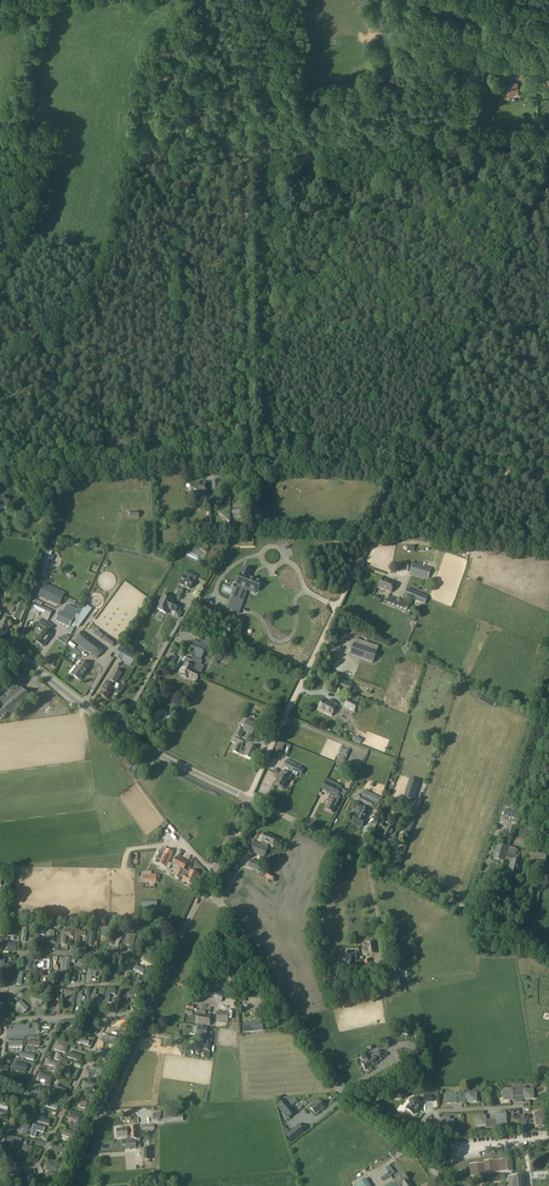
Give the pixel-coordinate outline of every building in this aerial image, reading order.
[(517,96),(517,83),(503,84),(503,97),(504,97),(504,99),(509,99),(509,97),(517,96)] [(448,116),(449,121),(451,125),(457,123),(454,114),(448,116)] [(206,496),(205,483),(190,484),(191,497),(200,496),(201,500),(206,500),(206,496)] [(234,504),(234,514),(247,514),(247,504),(234,504)] [(222,508),(219,513),(229,522),(230,506),(222,508)] [(45,553),(37,576),(44,578),(47,567),(51,555),(45,553)] [(410,574),(428,579),(431,569),(412,563),(410,574)] [(240,578),(237,577),(235,582),(238,583),(237,586),(239,587),(242,588),(243,586),(245,580),(247,581),(248,578),(251,572),(244,569),(242,575),(241,575),(241,576),(241,577),(240,577),(240,578)] [(184,576),(179,584),(190,590),(195,581),(194,581),(196,576),(186,572),(184,576)] [(245,580),(243,586),(248,588),(247,590),(255,593),(256,590),(257,591),(260,582),(252,579),(248,578),(247,581),(245,580)] [(391,592),(394,583),(382,578),(378,588),(391,592)] [(409,581),(406,588),(415,591),(417,585),(409,581)] [(47,598),(59,604),(64,594),(44,585),(39,595),(42,596),(41,598),(46,601),(47,598)] [(405,596),(424,604),(427,597),(408,589),(405,596)] [(174,614),(178,606),(171,603),(172,601),(163,596),(156,610),(165,615),(167,610),(174,614)] [(389,596),(386,604),(406,612),(410,604),(389,596)] [(37,600),(33,609),(36,611),(35,613),(38,615),(39,612),(44,614),(42,618),(47,621),(52,611),(41,606),(42,603),(37,600)] [(231,600),(227,609),(231,611),(233,606),(237,608),(239,603),(236,602),(231,600)] [(15,609),(11,617),(13,618),(21,621),(27,608),(26,607),(24,607),(25,603),(18,601),(17,605),(15,604),(13,604),(13,606),(14,608),(15,609)] [(233,606),(231,611),(239,614),(242,604),(239,603),(237,608),(233,606)] [(92,609),(85,604),(75,626),(78,628),(92,609)] [(56,620),(69,626),(74,617),(60,611),(56,620)] [(3,619),(0,624),(0,630),(6,633),(11,622),(13,618),(11,617),(2,613),(0,618),(3,619)] [(47,623),(43,627),(45,628),(48,631),(48,630),(52,626),(47,623)] [(50,632),(48,631),(45,628),(36,641),(43,647),(51,636),(48,634),(50,632)] [(74,642),(97,659),(105,648),(82,632),(74,642)] [(201,644),(195,653),(194,656),(201,660),(211,640),(204,637),(201,644)] [(356,639),(354,643),(377,651),(378,647),(356,639)] [(377,651),(354,643),(350,655),(373,663),(377,651)] [(122,649),(117,658),(131,666),(136,657),(122,649)] [(177,657),(171,655),(166,666),(172,669),(177,657)] [(183,663),(185,664),(180,673),(196,681),(200,675),(199,675),(203,667),(198,665),(201,660),(194,656),(191,660),(186,658),(183,663)] [(83,661),(82,662),(78,668),(74,666),(69,673),(79,680),(89,667),(86,665),(88,664),(83,661)] [(372,687),(375,670),(357,666),(353,684),(372,687)] [(105,683),(107,684),(100,695),(107,699),(113,688),(116,684),(122,673),(115,669),(108,679),(105,683)] [(338,688),(349,693),(352,685),(341,681),(338,688)] [(1,720),(30,697),(23,690),(21,688),(20,689),(19,688),(16,690),(16,689),(9,694),(10,695),(5,699),(3,697),(1,699),(0,698),(0,719),(1,720)] [(322,699),(317,710),(331,717),(334,711),(336,711),(337,711),(339,708),(338,707),(336,705),(337,704),(329,701),(329,702),(322,699)] [(347,699),(344,706),(355,711),(358,704),(347,699)] [(48,708),(41,714),(46,720),(53,714),(48,708)] [(245,721),(241,730),(241,731),(244,732),(253,736),(257,726),(245,721)] [(241,731),(241,730),(237,727),(233,735),(240,739),(244,732),(241,731)] [(232,737),(230,742),(236,745),(233,751),(252,760),(257,749),(248,745),(245,753),(240,751),(242,746),(241,746),(243,742),(232,737)] [(341,748),(336,763),(343,766),(345,761),(344,761),(348,751),(341,748)] [(302,767),(287,759),(283,768),(292,773),(292,774),(297,777),(302,767)] [(343,766),(343,767),(347,769),(347,770),(350,771),(352,768),(353,764),(345,761),(343,766)] [(285,772),(283,777),(280,776),(276,785),(283,789),(288,780),(290,775),(285,772)] [(409,781),(404,798),(413,801),(418,784),(409,781)] [(326,782),(322,790),(335,796),(337,797),(341,790),(326,782)] [(366,794),(364,798),(373,802),(371,807),(377,810),(379,805),(380,804),(379,804),(381,800),(366,794)] [(332,801),(330,800),(325,809),(333,813),(340,799),(337,797),(335,796),(332,801)] [(373,802),(364,798),(361,797),(359,802),(371,807),(373,802)] [(356,815),(352,823),(361,827),(365,820),(364,819),(365,817),(365,818),(368,812),(360,808),(358,810),(355,815),(356,815)] [(506,809),(504,815),(519,820),(521,814),(519,814),(521,811),(511,808),(510,811),(506,809)] [(378,830),(383,832),(381,836),(389,840),(393,832),(396,834),(398,830),(389,825),(388,827),(381,824),(378,830)] [(508,833),(514,836),(517,828),(511,825),(508,833)] [(260,845),(254,842),(250,852),(264,858),(268,848),(267,848),(268,844),(273,846),(276,838),(265,833),(261,841),(262,842),(260,845)] [(494,859),(504,862),(507,847),(497,845),(494,859)] [(166,849),(164,852),(160,850),(154,862),(166,868),(173,852),(166,849)] [(545,861),(548,851),(538,849),(536,859),(545,861)] [(519,856),(508,854),(506,861),(510,862),(507,874),(518,876),(522,862),(518,861),(519,856)] [(190,870),(189,872),(184,870),(187,862),(176,857),(172,865),(179,868),(175,877),(179,879),(181,876),(184,878),(183,880),(193,886),(199,874),(190,870)] [(248,867),(258,871),(261,864),(251,859),(248,867)] [(230,881),(233,875),(228,872),(225,878),(230,881)] [(268,872),(265,877),(272,882),(275,876),(268,872)] [(6,935),(14,936),(16,923),(8,922),(6,935)] [(102,927),(101,936),(109,937),(110,928),(102,927)] [(33,943),(33,944),(38,944),(39,935),(44,935),(44,930),(34,929),(34,932),(34,933),(33,943)] [(46,931),(45,942),(53,942),(54,931),(46,931)] [(61,931),(60,944),(65,944),(66,936),(71,936),(72,932),(61,931)] [(74,943),(79,944),(79,943),(80,936),(85,936),(85,932),(75,931),(74,943)] [(113,932),(109,944),(114,946),(116,938),(121,940),(123,936),(113,932)] [(127,932),(124,944),(132,946),(135,934),(127,932)] [(16,951),(17,943),(8,942),(7,950),(16,951)] [(377,953),(376,942),(363,944),(364,949),(365,949),(365,951),(366,950),(367,954),(377,953)] [(409,963),(407,954),(399,956),(400,964),(403,964),(403,966),(407,966),(406,963),(409,963)] [(10,969),(11,964),(3,963),(4,957),(0,956),(0,967),(10,969)] [(359,956),(347,956),(341,956),(341,963),(347,962),(347,966),(354,966),(354,965),(356,965),(356,962),(358,962),(359,956)] [(62,968),(68,969),(70,958),(64,957),(62,968)] [(365,972),(372,971),(371,960),(363,961),(364,967),(365,972)] [(400,968),(390,968),(391,981),(391,983),(397,983),(397,980),(401,980),(400,968)] [(87,969),(86,981),(91,982),(91,977),(95,977),(95,970),(87,969)] [(372,971),(365,972),(367,982),(374,981),(372,971)] [(357,984),(348,981),(345,989),(355,992),(357,984)] [(129,996),(130,994),(133,996),(135,992),(125,986),(122,990),(128,993),(127,995),(129,996)] [(106,988),(104,1001),(109,1001),(110,993),(115,994),(115,989),(106,988)] [(216,990),(210,988),(207,995),(213,998),(216,990)] [(75,991),(64,989),(63,994),(69,995),(68,1004),(73,1005),(75,991)] [(255,989),(248,990),(249,997),(262,995),(261,989),(256,990),(255,989)] [(98,996),(96,995),(96,991),(92,990),(89,1004),(94,1005),(95,998),(98,999),(98,996)] [(192,1015),(194,1005),(188,1004),(185,1014),(192,1015)] [(228,1022),(229,1013),(217,1011),(216,1021),(228,1022)] [(198,1024),(203,1025),(210,1025),(211,1015),(198,1014),(197,1024),(198,1024)] [(261,1020),(243,1022),(244,1032),(262,1030),(261,1020)] [(76,1021),(63,1021),(63,1026),(71,1026),(71,1031),(76,1031),(76,1021)] [(9,1024),(6,1040),(10,1040),(10,1041),(24,1041),(24,1036),(33,1036),(33,1022),(9,1024)] [(203,1028),(198,1027),(197,1035),(206,1036),(205,1042),(204,1042),(204,1050),(210,1051),(212,1033),(207,1032),(207,1028),(203,1028)] [(263,1030),(244,1034),(245,1039),(264,1036),(263,1030)] [(74,1042),(88,1045),(89,1041),(84,1040),(85,1036),(78,1035),(77,1039),(75,1038),(74,1042)] [(114,1045),(115,1038),(104,1035),(103,1042),(114,1045)] [(56,1041),(53,1049),(65,1052),(68,1044),(56,1041)] [(183,1043),(177,1047),(181,1054),(188,1050),(183,1043)] [(395,1051),(396,1052),(400,1062),(412,1057),(410,1053),(405,1055),(402,1048),(395,1051)] [(107,1061),(109,1054),(97,1051),(96,1058),(107,1061)] [(378,1055),(374,1057),(373,1054),(370,1056),(368,1054),(361,1058),(364,1062),(362,1064),(366,1070),(378,1063),(377,1062),(382,1060),(378,1055)] [(47,1059),(46,1064),(53,1066),(52,1071),(57,1072),(59,1062),(47,1059)] [(15,1062),(13,1070),(25,1072),(26,1064),(15,1062)] [(61,1066),(59,1075),(69,1077),(70,1069),(61,1066)] [(100,1077),(102,1070),(91,1066),(89,1073),(100,1077)] [(425,1069),(415,1070),(416,1077),(426,1077),(425,1069)] [(52,1076),(39,1072),(37,1077),(46,1079),(44,1085),(49,1086),(52,1076)] [(6,1082),(5,1087),(18,1089),(19,1085),(11,1083),(11,1081),(9,1081),(8,1083),(6,1082)] [(53,1086),(52,1091),(65,1094),(66,1090),(58,1087),(58,1085),(55,1085),(55,1087),(53,1086)] [(510,1091),(503,1091),(503,1100),(513,1100),(513,1096),(518,1096),(518,1087),(510,1088),(510,1091)] [(526,1090),(526,1087),(518,1087),(518,1096),(524,1095),(524,1099),(533,1099),(533,1089),(526,1090)] [(44,1092),(32,1089),(30,1096),(32,1096),(36,1097),(42,1099),(44,1092)] [(476,1092),(467,1093),(467,1099),(467,1102),(476,1102),(476,1092)] [(447,1103),(456,1103),(455,1093),(446,1094),(447,1103)] [(424,1102),(432,1102),(431,1094),(424,1095),(424,1097),(420,1098),(418,1101),(414,1098),(413,1099),(412,1098),(411,1098),(409,1100),(409,1101),(410,1102),(406,1108),(414,1114),(422,1104),(421,1103),(423,1101),(424,1101),(424,1102)] [(85,1101),(75,1099),(74,1103),(80,1104),(79,1107),(84,1108),(85,1101)] [(296,1113),(285,1099),(277,1106),(288,1119),(296,1113)] [(314,1103),(310,1106),(316,1114),(324,1107),(319,1101),(315,1104),(314,1103)] [(536,1122),(537,1125),(541,1125),(541,1122),(545,1122),(545,1112),(544,1112),(544,1109),(539,1110),(538,1110),(538,1112),(535,1112),(535,1122),(536,1122)] [(82,1115),(68,1112),(67,1117),(75,1119),(74,1126),(79,1127),(82,1115)] [(163,1116),(164,1123),(183,1121),(183,1114),(163,1116)] [(44,1119),(44,1116),(39,1115),(37,1122),(49,1124),(50,1120),(44,1119)] [(496,1115),(497,1125),(506,1124),(506,1115),(496,1115)] [(486,1125),(485,1120),(485,1116),(476,1116),(476,1126),(486,1125)] [(306,1126),(310,1132),(323,1125),(319,1118),(306,1126)] [(440,1128),(449,1127),(449,1118),(439,1118),(440,1128)] [(17,1122),(16,1127),(23,1129),(22,1134),(26,1135),(28,1130),(29,1125),(17,1122)] [(292,1143),(305,1132),(299,1124),(285,1135),(292,1143)] [(33,1125),(30,1136),(35,1137),(36,1131),(43,1133),(44,1128),(33,1125)] [(127,1129),(117,1129),(118,1137),(127,1137),(127,1136),(131,1136),(131,1130),(127,1131),(127,1129)] [(75,1134),(63,1130),(62,1135),(69,1137),(67,1144),(72,1145),(75,1134)] [(22,1139),(9,1136),(8,1142),(16,1143),(15,1149),(20,1149),(22,1139)] [(127,1136),(127,1137),(128,1142),(125,1142),(125,1150),(136,1149),(136,1141),(132,1141),(132,1139),(131,1136),(127,1136)] [(23,1145),(21,1156),(29,1158),(32,1147),(23,1145)] [(143,1160),(151,1160),(150,1148),(142,1149),(143,1160)] [(14,1155),(2,1153),(1,1158),(5,1159),(5,1161),(12,1163),(14,1155)] [(483,1161),(483,1163),(469,1164),(470,1177),(472,1176),(472,1174),(486,1173),(486,1171),(499,1170),(499,1172),(500,1172),(500,1170),(513,1169),(512,1159),(483,1161)] [(47,1161),(45,1169),(57,1172),(59,1164),(47,1161)] [(390,1176),(386,1171),(379,1177),(382,1182),(390,1176)] [(25,1184),(26,1185),(36,1185),(34,1174),(29,1175),(30,1183),(25,1184)] [(396,1178),(392,1181),(396,1185),(401,1185),(402,1185),(408,1181),(409,1181),(404,1174),(396,1179),(396,1178)] [(11,1183),(9,1183),(9,1185),(12,1185),(18,1185),(18,1175),(11,1175),(11,1183)] [(523,1175),(508,1177),(509,1185),(524,1185),(523,1175)]
